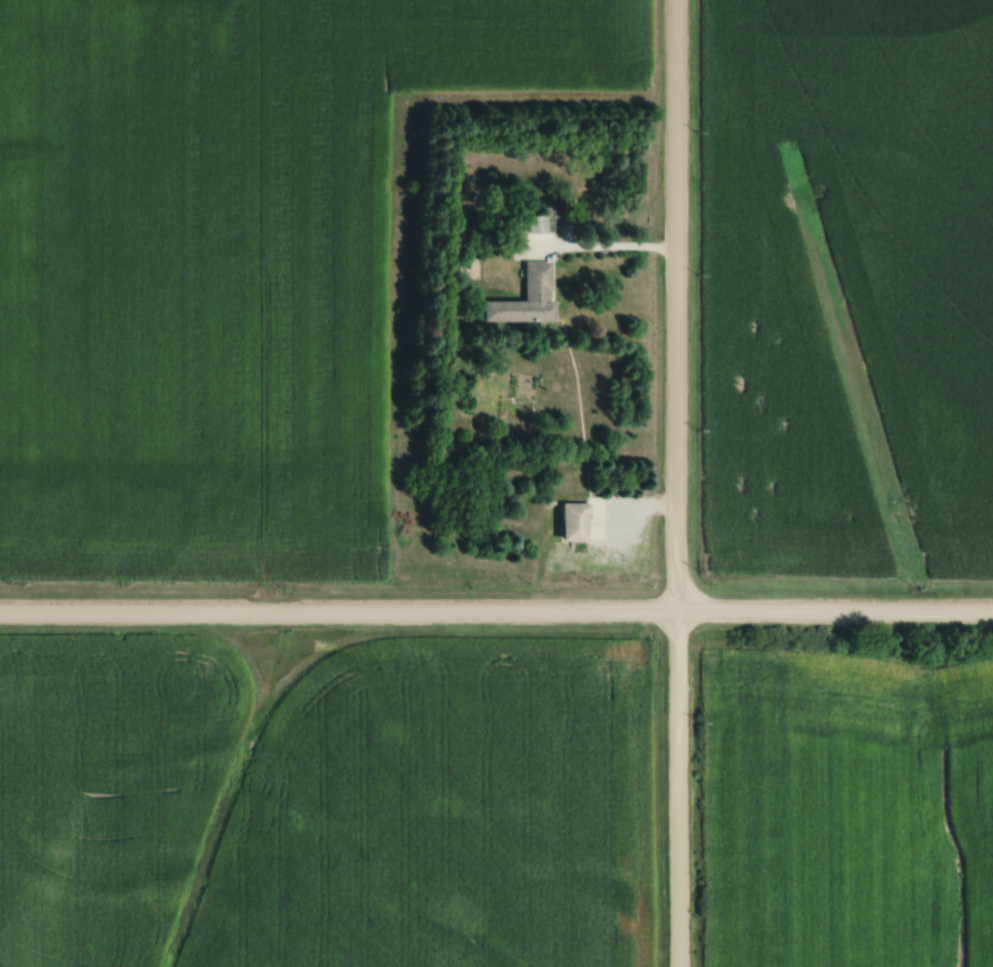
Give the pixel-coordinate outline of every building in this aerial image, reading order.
[(527,217),(528,234),(539,233),(539,217),(527,217)] [(522,303),(479,302),(478,323),(550,323),(550,263),(522,262),(522,303)] [(558,504),(558,542),(585,542),(585,504),(558,504)]
